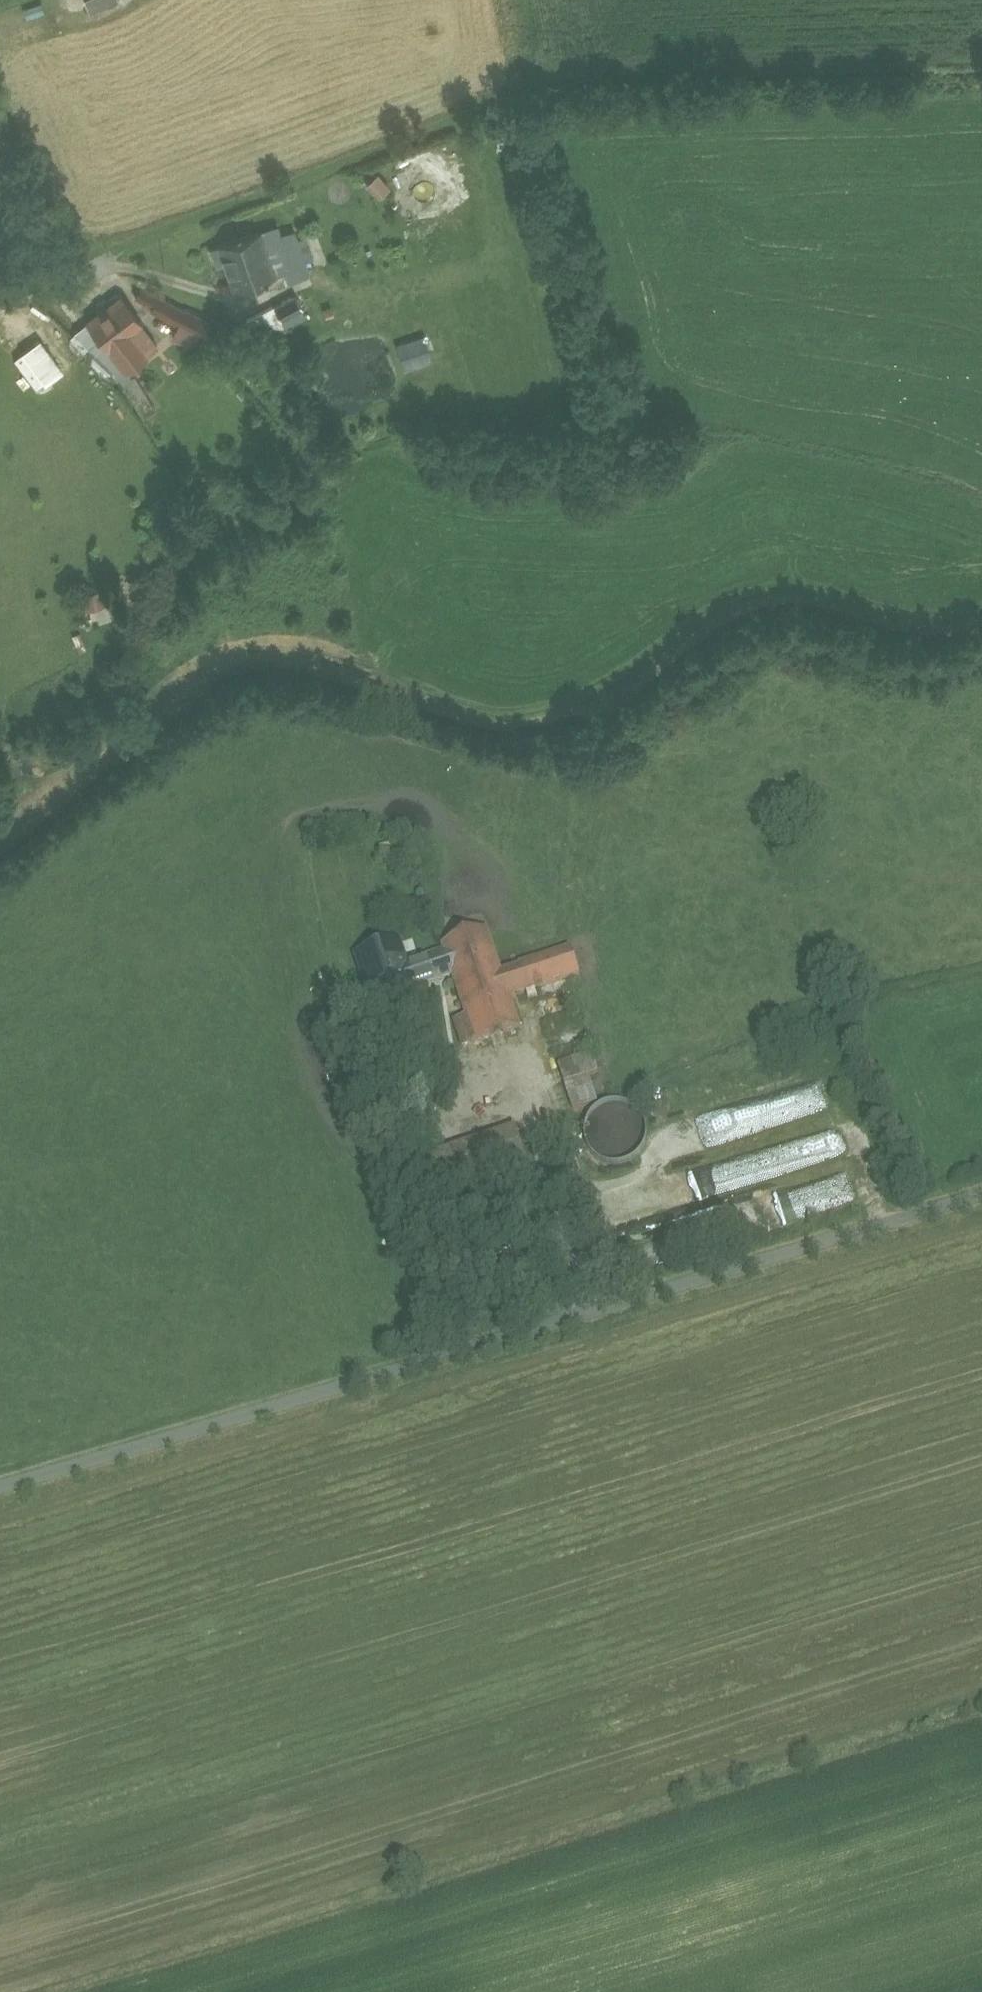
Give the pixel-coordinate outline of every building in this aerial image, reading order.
[(89,2),(95,17),(126,5),(124,0),(94,0),(89,2)] [(376,171),(362,179),(372,196),(386,187),(376,171)] [(275,256),(283,253),(294,285),(317,277),(301,232),(281,239),(278,230),(268,234),(275,256)] [(268,234),(216,252),(222,269),(230,266),(239,292),(283,277),(275,256),(268,234)] [(328,282),(249,323),(261,346),(266,344),(294,329),(291,322),(310,312),(314,319),(340,305),(328,282)] [(146,325),(155,314),(180,328),(190,310),(149,287),(139,305),(134,310),(146,325)] [(134,310),(125,299),(94,323),(118,353),(123,349),(138,369),(165,348),(146,325),(134,310)] [(399,371),(429,359),(424,347),(432,344),(426,329),(388,343),(399,371)] [(198,345),(188,336),(178,346),(187,355),(198,345)] [(226,357),(227,371),(239,371),(238,357),(226,357)] [(107,591),(87,599),(97,628),(118,620),(107,591)] [(496,933),(448,948),(450,953),(458,982),(471,1021),(455,1026),(463,1052),(527,1032),(518,1001),(575,983),(587,979),(577,950),(563,954),(524,966),(525,969),(509,974),(496,933)] [(458,982),(450,953),(415,964),(408,943),(359,959),(376,1013),(425,998),(424,992),(458,982)] [(599,1057),(565,1068),(573,1090),(596,1082),(606,1078),(599,1057)] [(603,1100),(596,1082),(573,1090),(570,1091),(578,1115),(605,1106),(603,1100)] [(790,1114),(804,1115),(807,1089),(794,1087),(790,1114)] [(637,1166),(646,1159),(653,1148),(654,1135),(650,1122),(643,1113),(632,1107),(619,1105),(607,1109),(597,1117),(592,1126),(590,1140),(593,1151),(601,1162),(611,1168),(624,1170),(637,1166)]
